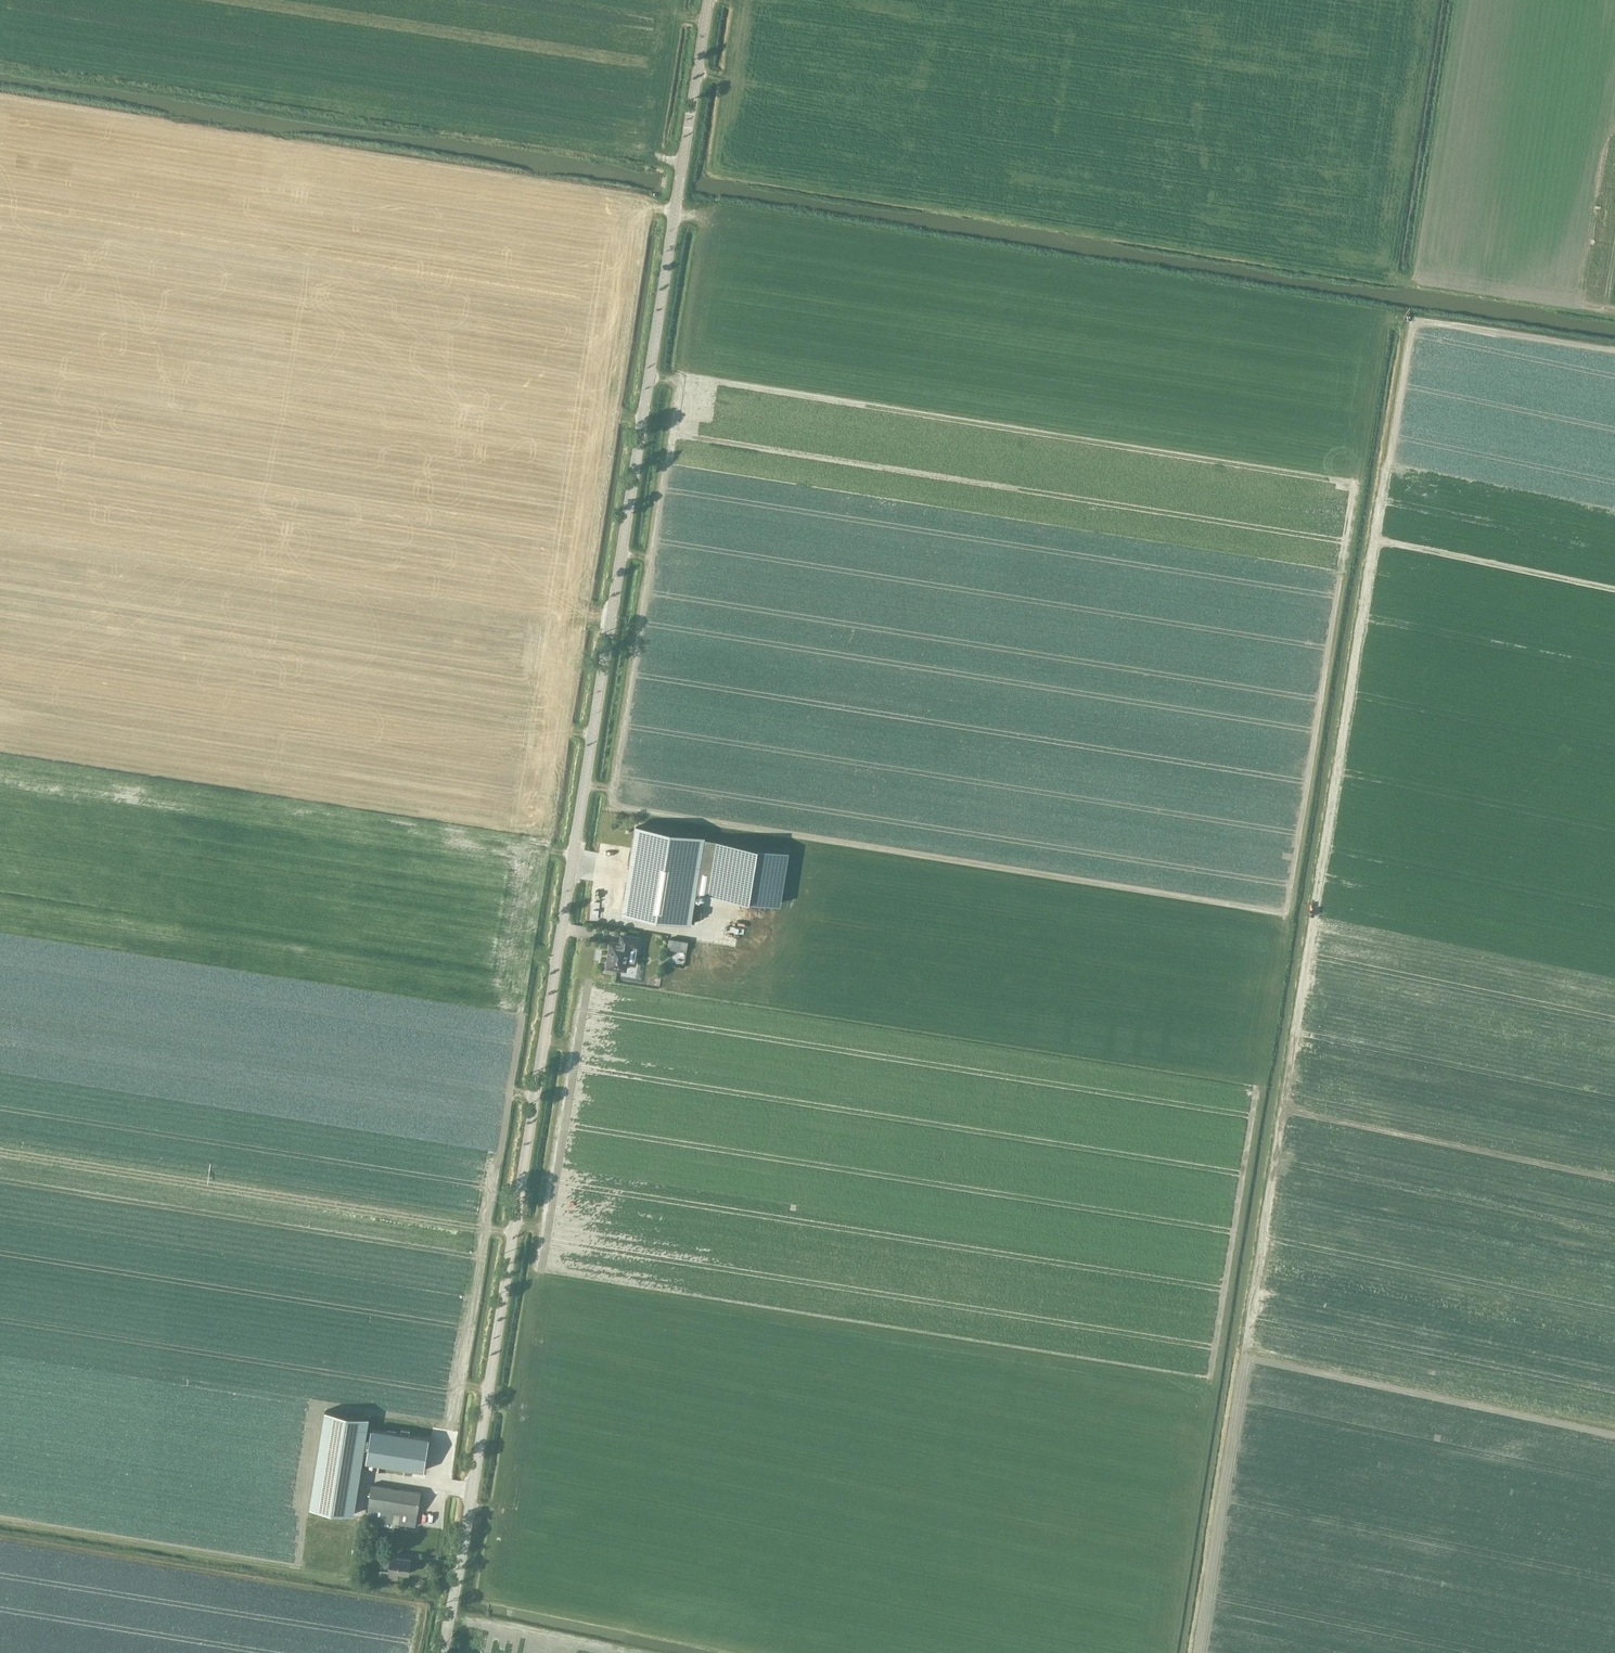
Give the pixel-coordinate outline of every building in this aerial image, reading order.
[(799,850),(635,824),(621,912),(787,939),(799,850)] [(624,942),(612,940),(608,966),(627,969),(630,944),(639,945),(640,936),(625,934),(624,942)] [(367,1460),(371,1439),(366,1438),(370,1417),(327,1409),(311,1506),(354,1513),(363,1459),(367,1460)] [(371,1439),(367,1460),(426,1470),(431,1438),(409,1434),(410,1429),(402,1428),(401,1433),(372,1428),(371,1439)] [(416,1525),(422,1491),(373,1482),(367,1517),(416,1525)] [(391,1557),(382,1556),(380,1569),(379,1576),(397,1578),(398,1572),(409,1574),(411,1558),(392,1556),(391,1557)]
